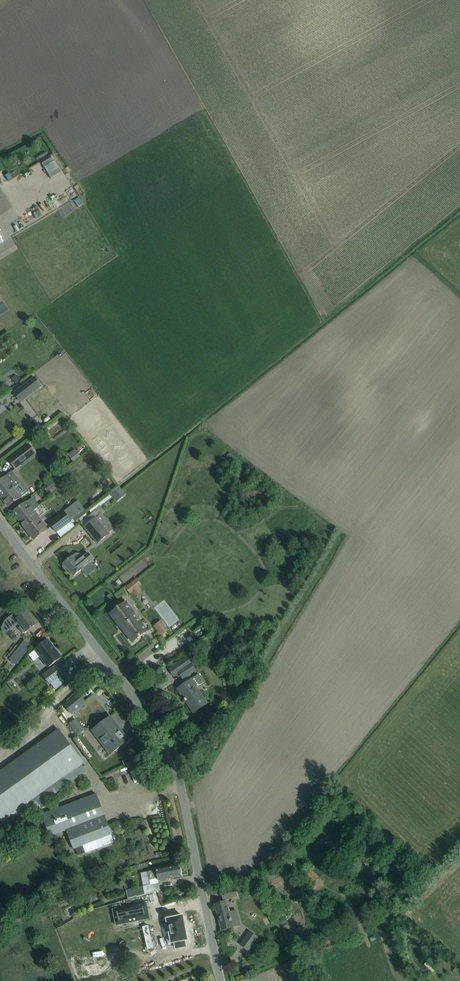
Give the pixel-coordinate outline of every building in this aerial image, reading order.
[(59,153),(49,159),(57,174),(67,169),(59,153)] [(85,179),(80,181),(85,193),(89,191),(85,179)] [(86,193),(81,196),(84,203),(89,201),(86,193)] [(51,208),(63,203),(61,197),(49,202),(51,208)] [(36,219),(48,214),(45,207),(33,212),(36,219)] [(35,376),(13,393),(20,403),(42,386),(35,376)] [(28,445),(22,450),(22,449),(8,460),(15,469),(29,458),(35,453),(28,445)] [(75,452),(80,457),(87,451),(82,445),(75,452)] [(0,481),(0,496),(8,507),(16,501),(29,491),(22,483),(21,483),(12,472),(10,473),(1,480),(0,481)] [(56,477),(43,487),(47,493),(61,482),(56,477)] [(119,487),(110,494),(116,500),(124,493),(122,490),(119,487)] [(24,526),(37,516),(33,511),(39,506),(33,498),(26,503),(13,513),(24,526)] [(57,532),(71,521),(64,512),(50,523),(57,532)] [(37,516),(24,526),(34,540),(47,530),(37,516)] [(109,535),(96,519),(84,528),(97,544),(109,535)] [(74,576),(81,570),(87,577),(96,569),(91,563),(95,560),(89,552),(83,557),(80,554),(76,554),(72,557),(71,557),(64,564),(74,576)] [(136,578),(125,587),(131,594),(133,593),(135,596),(142,590),(140,587),(142,585),(136,578)] [(120,626),(133,642),(147,631),(133,613),(133,612),(126,602),(110,614),(120,627),(120,626)] [(26,632),(28,631),(36,625),(26,612),(17,619),(14,614),(5,620),(1,629),(5,634),(8,632),(15,627),(14,626),(18,623),(20,627),(19,629),(22,633),(25,633),(26,632)] [(207,615),(195,621),(198,627),(210,621),(207,615)] [(169,630),(161,620),(154,626),(161,636),(169,630)] [(49,668),(61,658),(47,639),(35,649),(49,668)] [(24,641),(9,659),(16,665),(31,646),(24,641)] [(195,669),(191,664),(187,658),(169,670),(174,676),(179,673),(183,678),(195,669)] [(60,677),(63,674),(57,665),(42,676),(49,685),(60,677)] [(204,682),(199,674),(177,689),(184,699),(186,701),(187,700),(190,705),(189,706),(194,713),(207,703),(196,688),(204,682)] [(71,713),(85,702),(79,694),(65,705),(71,713)] [(77,719),(84,729),(89,724),(82,715),(77,719)] [(92,730),(111,754),(119,748),(117,746),(126,739),(119,731),(118,732),(115,728),(117,726),(110,717),(92,730)] [(8,721),(2,728),(10,736),(17,728),(8,721)] [(72,747),(59,729),(0,772),(0,819),(2,822),(29,803),(34,810),(86,772),(81,765),(83,763),(72,747)] [(51,812),(42,815),(49,836),(66,829),(73,849),(97,840),(100,847),(114,841),(111,834),(96,794),(87,798),(51,812)] [(40,832),(35,824),(26,830),(31,838),(40,832)] [(179,865),(169,867),(148,871),(150,880),(158,878),(158,880),(181,876),(179,865)] [(307,875),(315,882),(320,876),(311,869),(307,875)] [(143,886),(145,894),(160,890),(159,883),(143,886)] [(224,900),(228,899),(237,896),(235,888),(222,892),(224,900)] [(225,902),(215,905),(222,930),(233,927),(227,905),(226,905),(225,902)] [(146,903),(113,910),(116,926),(150,919),(146,903)] [(185,919),(171,923),(177,948),(190,945),(187,929),(185,919)] [(135,930),(128,932),(132,945),(139,942),(135,930)] [(258,939),(249,932),(243,941),(244,942),(241,947),(248,953),(258,939)]
